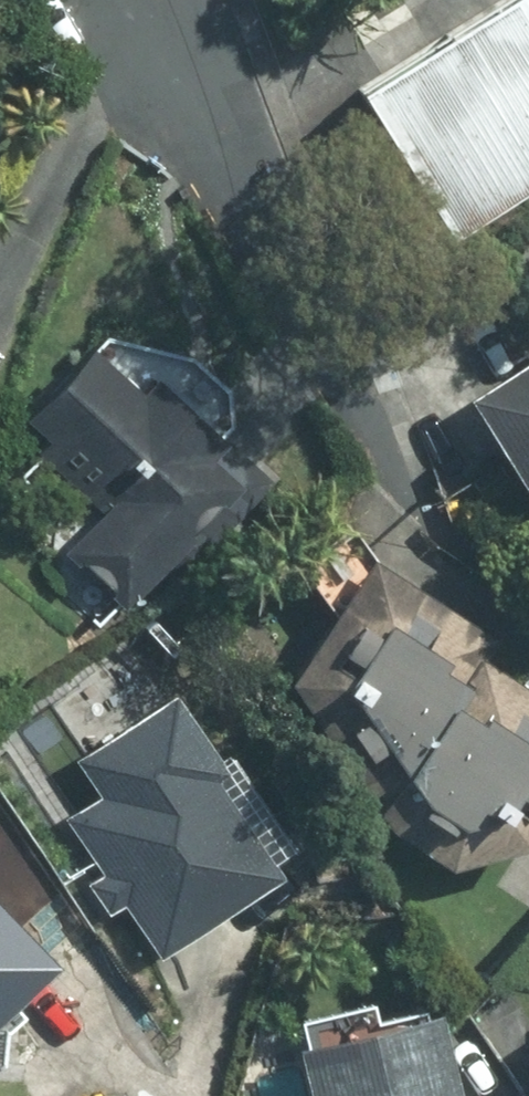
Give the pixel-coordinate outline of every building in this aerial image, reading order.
[(464,22),(528,130),(528,0),(499,0),(464,22)] [(464,22),(377,76),(468,228),(528,190),(528,130),(464,22)] [(157,385),(109,340),(50,402),(70,422),(57,438),(120,500),(83,539),(141,591),(266,454),(173,370),(157,385)] [(485,381),(528,456),(528,353),(485,381)] [(390,543),(312,659),(406,815),(467,855),(528,837),(528,660),(502,642),(514,625),(390,543)] [(244,756),(191,675),(85,747),(108,783),(73,809),(111,863),(94,874),(117,906),(131,896),(171,948),(299,860),(232,766),(244,756)] [(0,877),(0,1017),(15,1002),(20,1007),(75,953),(0,877)] [(457,997),(311,1034),(326,1095),(478,1095),(457,997)]
